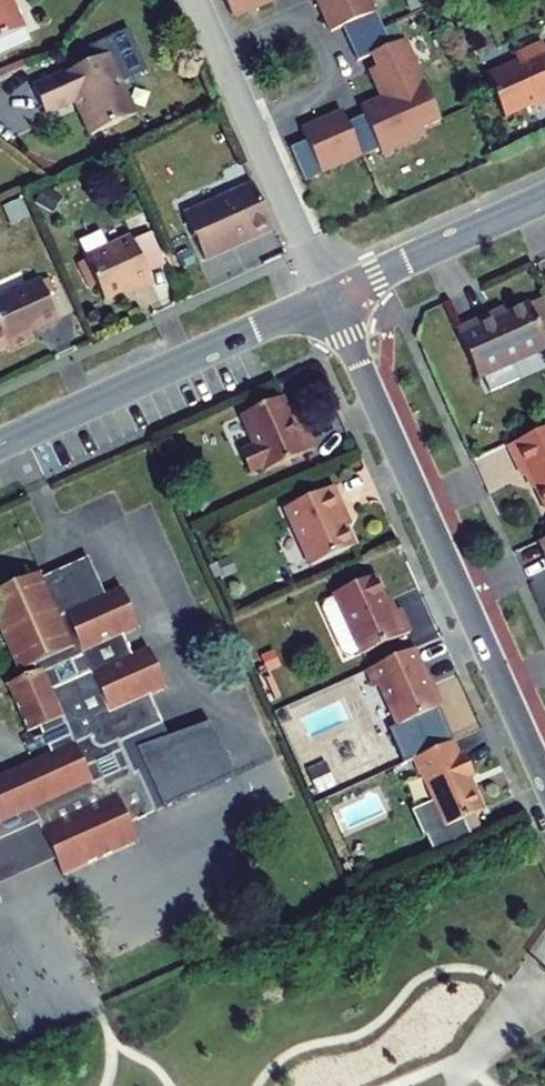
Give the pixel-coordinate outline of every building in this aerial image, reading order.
[(15,0),(16,0),(0,0),(0,40),(23,29),(11,2),(15,0)] [(232,16),(254,6),(255,9),(274,1),(273,0),(225,0),(232,16)] [(369,0),(321,0),(326,12),(323,13),(331,32),(342,27),(349,44),(382,29),(369,0)] [(405,40),(390,46),(382,29),(349,44),(357,61),(372,54),(378,67),(370,71),(382,98),(385,106),(407,97),(413,109),(432,100),(405,40)] [(544,105),(544,51),(542,44),(515,56),(517,62),(486,76),(504,118),(532,105),(538,108),(544,105)] [(91,135),(135,115),(108,55),(33,89),(45,116),(76,102),(91,135)] [(422,129),(441,121),(432,100),(413,109),(407,97),(385,106),(382,98),(361,107),(364,114),(347,121),(362,155),(379,148),(382,155),(425,136),(422,129)] [(305,181),(362,155),(347,121),(344,115),(322,125),(321,121),(302,129),(307,141),(290,148),(305,181)] [(204,261),(273,230),(253,184),(184,215),(204,261)] [(51,211),(59,198),(44,189),(36,203),(51,211)] [(25,215),(18,200),(4,207),(11,222),(25,215)] [(133,242),(148,274),(165,267),(151,234),(133,242)] [(135,292),(152,284),(148,274),(133,242),(131,237),(84,258),(85,261),(97,287),(103,301),(133,287),(135,292)] [(88,291),(97,287),(85,261),(76,265),(88,291)] [(7,350),(32,339),(29,332),(58,320),(41,282),(0,300),(0,334),(7,350)] [(455,330),(478,380),(544,350),(544,341),(541,332),(544,331),(544,300),(544,298),(529,305),(528,303),(479,325),(477,320),(455,330)] [(291,419),(282,398),(244,415),(252,433),(248,434),(254,447),(241,453),(250,473),(264,467),(266,472),(315,450),(307,432),(299,436),(291,419)] [(299,436),(307,432),(299,415),(291,419),(299,436)] [(508,445),(523,476),(529,474),(544,507),(544,428),(508,445)] [(474,460),(486,490),(514,480),(502,449),(474,460)] [(310,566),(353,546),(339,515),(344,513),(332,486),(284,508),(310,566)] [(191,503),(203,513),(208,506),(197,496),(191,503)] [(58,616),(105,596),(88,557),(41,578),(58,616)] [(218,563),(225,578),(234,574),(228,559),(218,563)] [(58,616),(41,578),(39,573),(0,591),(0,629),(19,672),(33,665),(36,672),(8,684),(29,732),(39,727),(43,735),(32,740),(37,751),(47,746),(51,754),(4,775),(0,785),(2,792),(0,793),(0,842),(4,840),(12,843),(24,838),(27,830),(39,825),(54,860),(61,876),(137,842),(129,824),(154,813),(136,774),(132,776),(118,743),(162,723),(149,695),(166,688),(148,649),(132,656),(122,635),(139,628),(121,589),(105,596),(58,616)] [(391,614),(374,576),(334,594),(361,655),(409,633),(399,610),(391,614)] [(399,726),(442,707),(430,679),(426,681),(412,650),(365,671),(373,689),(381,686),(399,726)] [(268,672),(277,667),(270,653),(261,657),(268,672)] [(29,754),(37,751),(32,740),(25,743),(29,754)] [(452,742),(413,760),(420,777),(423,776),(434,801),(410,811),(422,838),(425,836),(433,856),(473,838),(464,819),(472,815),(482,811),(468,778),(470,777),(461,757),(459,758),(452,742)] [(317,790),(327,785),(320,770),(310,774),(317,790)] [(464,819),(473,838),(481,835),(472,815),(464,819)] [(54,860),(39,825),(27,830),(24,838),(12,843),(4,840),(0,842),(0,884),(54,860)]
